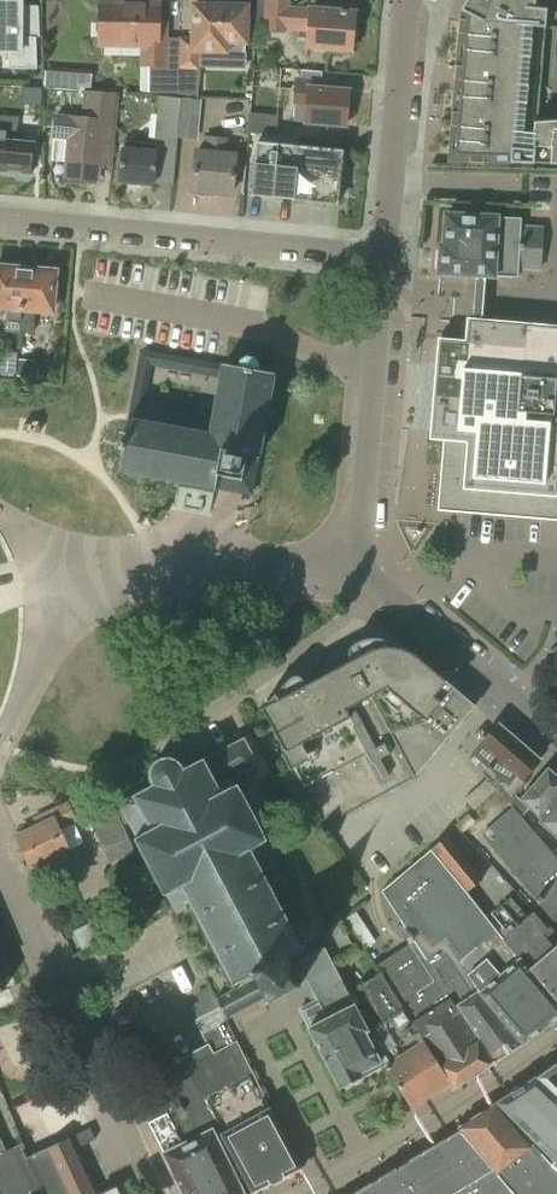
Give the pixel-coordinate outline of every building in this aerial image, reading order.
[(266,0),(257,0),(256,27),(266,28),(266,30),(285,31),(286,24),(309,26),(308,47),(352,50),(355,15),(287,9),(288,1),(276,0),(268,0),(266,0)] [(498,0),(467,0),(461,12),(449,163),(534,165),(534,164),(556,165),(556,121),(538,122),(548,3),(502,3),(498,0)] [(22,2),(0,2),(0,53),(9,54),(9,70),(37,70),(37,38),(21,38),(22,2)] [(148,94),(177,94),(180,39),(169,38),(169,17),(158,16),(159,4),(100,3),(99,49),(140,50),(140,66),(148,66),(148,94)] [(180,39),(177,94),(187,94),(187,98),(199,98),(200,71),(200,60),(221,60),(226,65),(239,66),(245,61),(245,45),(247,45),(248,8),(194,8),(193,39),(180,39)] [(96,88),(96,71),(50,70),(50,86),(96,88)] [(307,110),(306,123),(346,127),(348,92),(329,91),(329,83),(297,80),(295,109),(307,110)] [(83,90),(80,119),(57,116),(54,139),(70,141),(66,178),(98,181),(104,128),(116,129),(119,93),(83,90)] [(153,186),(158,187),(159,178),(174,179),(181,98),(160,96),(154,152),(123,149),(120,183),(153,186)] [(183,98),(179,138),(198,139),(202,100),(183,98)] [(32,148),(32,145),(29,144),(15,143),(17,119),(0,118),(0,171),(2,171),(22,173),(21,176),(28,177),(33,173),(33,166),(30,166),(32,148)] [(202,154),(198,153),(194,191),(233,195),(237,157),(226,156),(228,137),(204,135),(202,154)] [(257,143),(252,196),(338,205),(343,151),(257,143)] [(441,247),(440,274),(478,276),(487,276),(519,278),(520,268),(541,268),(543,229),(521,228),(522,219),(446,216),(445,247),(441,247)] [(20,332),(26,270),(13,269),(10,266),(2,265),(0,267),(0,308),(7,308),(6,331),(20,332)] [(26,270),(20,332),(34,333),(36,310),(53,312),(56,272),(51,272),(52,269),(43,268),(39,271),(26,270)] [(478,276),(474,323),(483,324),(486,286),(487,276),(478,276)] [(470,322),(469,336),(468,345),(444,343),(443,360),(442,363),(437,432),(436,437),(447,438),(441,508),(455,509),(540,516),(556,518),(556,415),(554,415),(556,390),(556,330),(483,324),(474,323),(470,322)] [(16,374),(18,351),(0,349),(0,372),(16,374)] [(20,373),(40,373),(40,357),(20,357),(20,373)] [(122,432),(118,458),(121,459),(119,472),(178,482),(177,488),(175,502),(174,508),(210,514),(213,495),(214,495),(215,489),(217,477),(241,481),(246,457),(259,459),(274,374),(224,365),(211,436),(128,421),(126,433),(122,432)] [(374,639),(370,638),(366,638),(357,638),(363,648),(259,705),(270,724),(322,822),(412,774),(477,705),(469,698),(423,657),(419,655),(416,653),(408,649),(401,646),(397,644),(389,642),(382,640),(374,639)] [(500,726),(475,754),(484,762),(478,768),(509,804),(515,797),(516,796),(528,783),(524,779),(540,762),(514,739),(515,739),(500,726)] [(215,999),(221,1009),(227,1020),(265,1000),(264,1005),(269,1006),(270,1000),(282,994),(294,987),(300,989),(301,985),(299,984),(297,984),(290,969),(291,963),(288,957),(300,951),(302,955),(306,953),(303,949),(304,948),(308,946),(308,945),(314,941),(313,933),(309,925),(302,921),(297,925),(296,923),(291,926),(283,910),(287,907),(286,903),(281,906),(273,890),(277,888),(275,884),(271,886),(263,872),(277,865),(266,844),(269,842),(239,785),(236,787),(233,781),(260,766),(244,738),(184,770),(177,763),(174,762),(169,761),(162,761),(160,762),(157,766),(155,770),(153,775),(153,780),(153,785),(154,786),(120,805),(138,839),(136,840),(165,897),(167,897),(178,916),(192,909),(200,924),(197,925),(199,930),(202,927),(210,943),(207,945),(209,949),(212,946),(220,962),(216,963),(219,968),(223,966),(231,982),(227,984),(229,988),(233,985),(234,987),(235,986),(236,988),(215,999)] [(509,804),(513,809),(518,813),(524,805),(529,809),(541,820),(538,823),(556,839),(556,776),(548,768),(547,769),(520,800),(516,796),(515,797),(509,804)] [(486,779),(486,780),(464,798),(464,799),(473,809),(495,790),(486,779)] [(69,851),(58,828),(73,821),(75,820),(74,818),(85,812),(103,850),(128,838),(114,809),(111,801),(110,800),(92,808),(90,802),(84,805),(71,811),(68,804),(50,812),(35,819),(39,826),(17,837),(23,849),(31,868),(51,859),(52,863),(66,857),(64,853),(69,851)] [(483,835),(538,899),(536,900),(556,925),(556,858),(522,819),(518,813),(513,809),(483,835)] [(468,815),(457,825),(463,833),(475,823),(468,815)] [(448,835),(431,850),(465,892),(483,878),(448,835)] [(407,932),(419,925),(431,942),(446,931),(462,952),(470,977),(481,990),(480,992),(524,1043),(528,1040),(555,1020),(556,1018),(556,1000),(503,938),(501,940),(497,932),(464,893),(465,892),(431,850),(382,891),(401,922),(407,932)] [(554,949),(542,935),(547,930),(533,913),(527,918),(510,897),(491,914),(508,934),(503,938),(556,1000),(556,946),(554,949)] [(413,942),(378,964),(389,982),(388,983),(450,1083),(453,1088),(524,1043),(480,992),(481,990),(470,977),(462,952),(446,931),(431,942),(419,925),(407,932),(413,942)] [(299,984),(311,978),(321,998),(300,1009),(308,1023),(310,1027),(308,1028),(340,1089),(363,1077),(361,1073),(381,1063),(365,1031),(368,1030),(335,966),(330,957),(324,945),(306,955),(306,953),(302,955),(300,951),(288,957),(291,963),(290,969),(297,984),(299,984)] [(389,982),(378,964),(375,966),(380,973),(358,986),(382,1023),(368,1032),(385,1064),(383,1066),(393,1082),(411,1109),(450,1083),(388,983),(389,982)] [(185,1071),(189,1079),(188,1079),(205,1100),(218,1126),(215,1128),(249,1193),(254,1193),(303,1170),(301,1166),(300,1166),(286,1139),(283,1134),(264,1099),(242,1054),(227,1020),(221,1009),(195,1021),(199,1027),(207,1045),(208,1048),(213,1057),(185,1071)] [(536,1078),(538,1081),(556,1098),(556,1063),(536,1078)] [(132,1089),(150,1126),(167,1159),(169,1163),(184,1193),(249,1193),(215,1128),(218,1126),(205,1100),(188,1079),(163,1092),(156,1079),(156,1077),(135,1087),(132,1089)] [(538,1081),(536,1078),(498,1103),(554,1159),(550,1164),(554,1169),(556,1171),(556,1098),(538,1081)] [(353,1193),(556,1193),(556,1171),(554,1169),(533,1147),(530,1149),(494,1105),(459,1128),(461,1130),(353,1193)] [(25,1159),(42,1193),(95,1193),(74,1149),(95,1139),(90,1128),(69,1138),(26,1159),(25,1159)] [(25,1159),(19,1145),(6,1151),(7,1152),(0,1155),(0,1193),(42,1193),(25,1159)] [(116,1186),(100,1193),(120,1193),(116,1186)]
